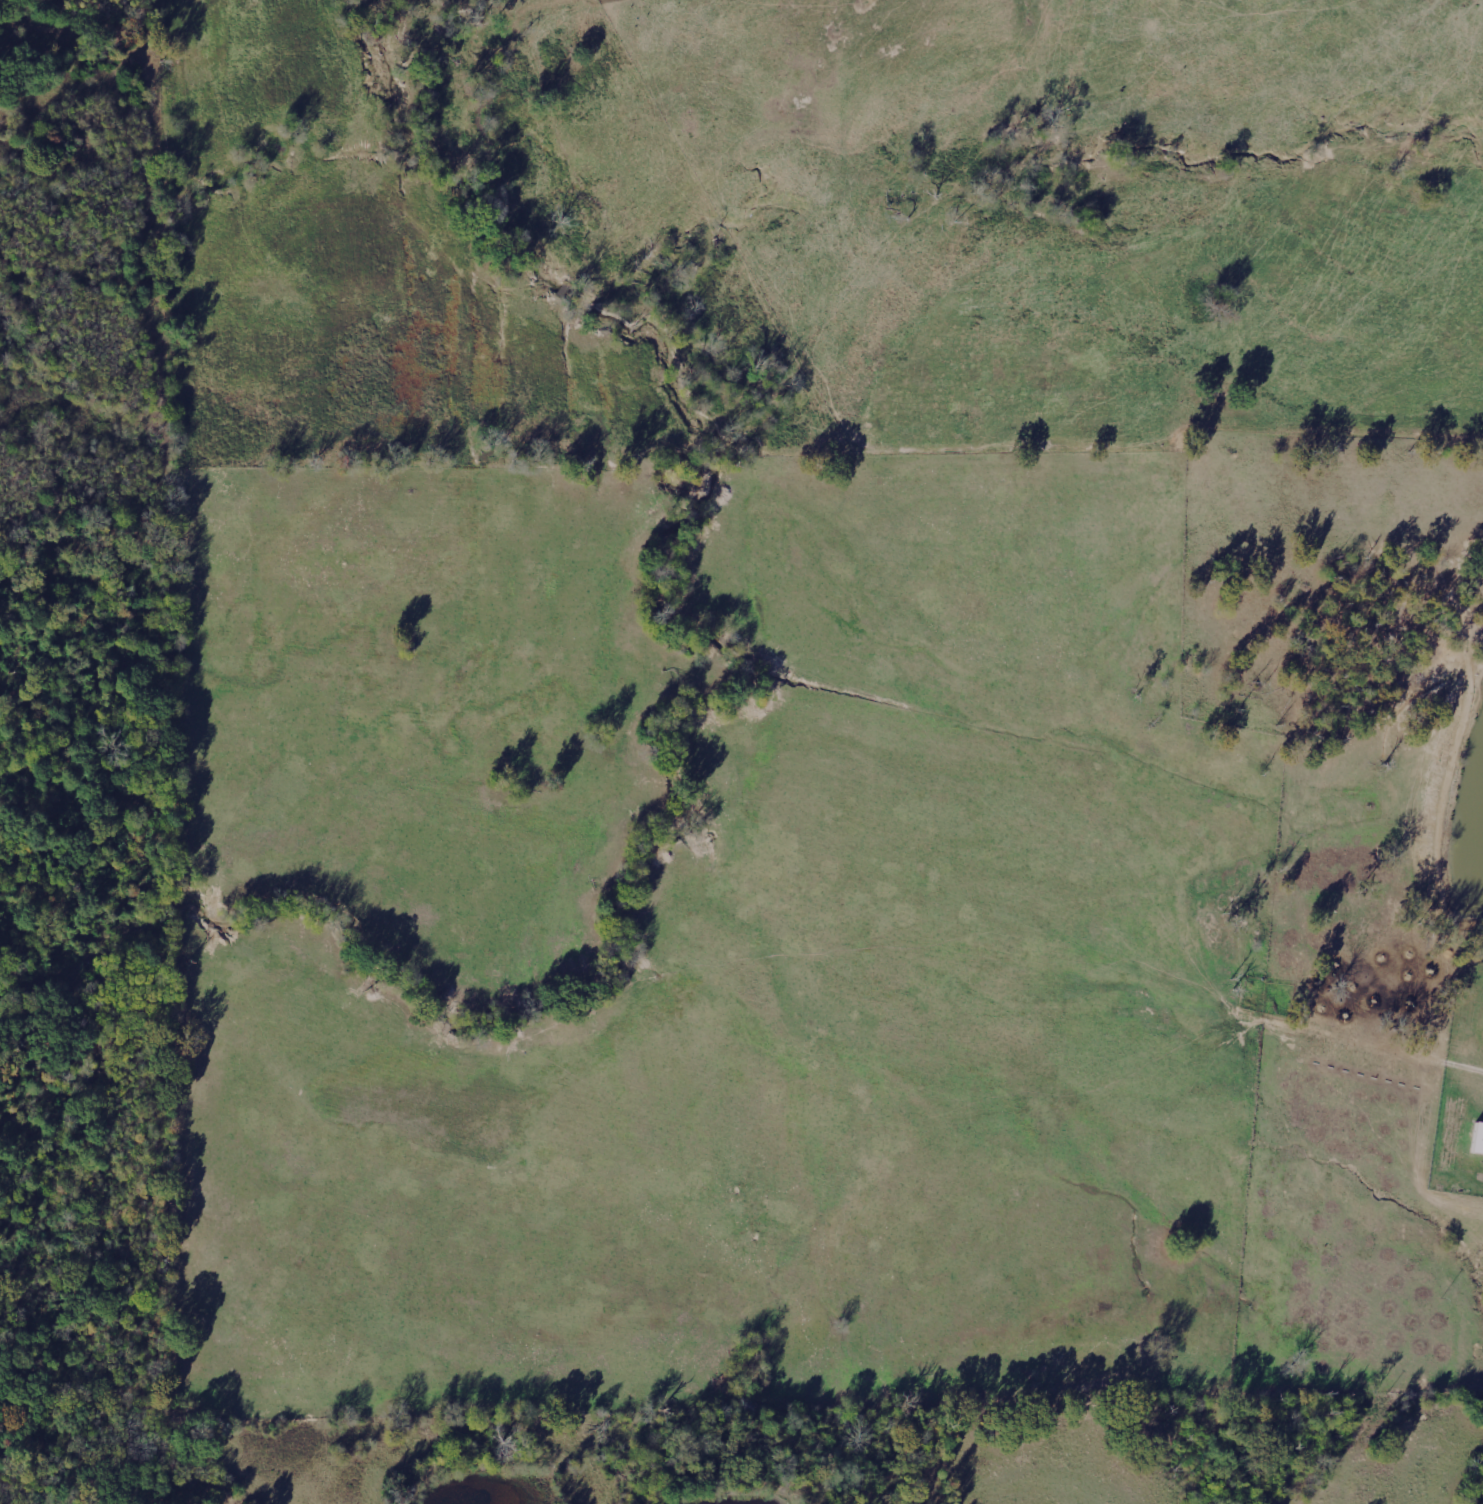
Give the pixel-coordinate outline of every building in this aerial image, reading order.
[(1472,1122),(1468,1153),(1482,1155),(1482,1123),(1472,1122)]
